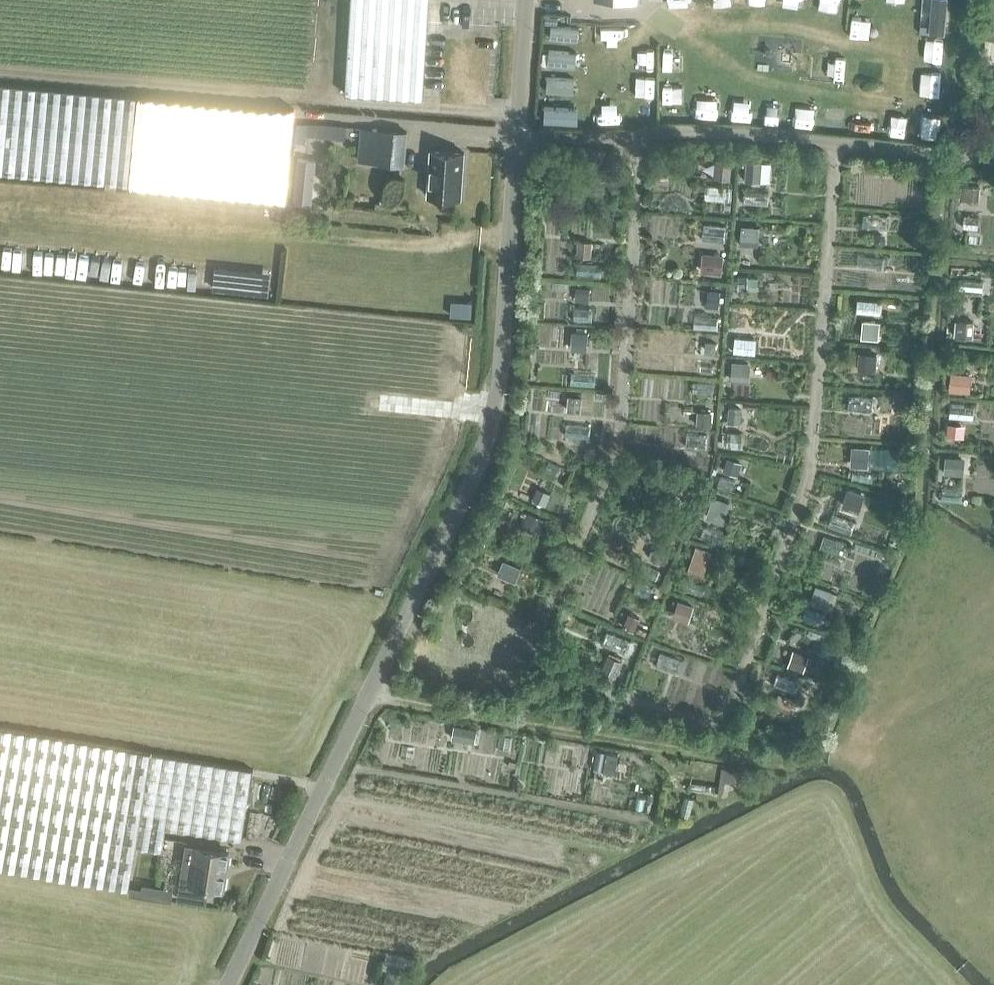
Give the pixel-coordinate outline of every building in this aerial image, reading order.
[(345,93),(422,98),(429,0),(351,0),(345,93)] [(766,0),(751,0),(751,13),(766,14),(766,0)] [(947,0),(932,0),(929,31),(944,33),(947,0)] [(985,36),(993,37),(993,0),(988,0),(985,36)] [(579,27),(551,25),(550,37),(578,39),(579,27)] [(924,55),(942,58),(944,43),(926,40),(924,55)] [(576,52),(549,49),(548,64),(575,66),(576,52)] [(665,52),(665,67),(685,67),(685,52),(665,52)] [(574,78),(547,76),(546,90),(573,92),(574,78)] [(292,111),(0,83),(0,172),(27,175),(284,198),(292,111)] [(783,104),(770,102),(768,118),(780,120),(783,104)] [(857,102),(856,128),(875,129),(876,103),(857,102)] [(796,104),(795,122),(816,124),(817,105),(796,104)] [(578,107),(545,106),(544,120),(577,122),(578,107)] [(834,107),(833,125),(844,126),(845,108),(834,107)] [(307,122),(298,122),(296,122),(295,139),(305,140),(306,133),(307,122)] [(403,164),(406,131),(362,127),(359,160),(403,164)] [(430,149),(427,194),(461,197),(461,189),(462,171),(463,163),(463,158),(464,151),(436,149),(430,149)] [(315,159),(298,158),(294,202),(311,203),(315,159)] [(715,158),(713,178),(730,179),(732,159),(715,158)] [(747,160),(745,180),(759,181),(760,162),(747,160)] [(961,183),(960,198),(979,200),(980,185),(961,183)] [(705,222),(704,238),(725,239),(726,223),(705,222)] [(741,225),(740,243),(757,244),(758,226),(741,225)] [(875,236),(875,240),(877,243),(881,243),(884,241),(885,237),(881,233),(878,233),(875,236)] [(578,239),(577,255),(591,255),(592,240),(578,239)] [(702,252),(700,271),(722,273),(723,254),(702,252)] [(747,275),(738,275),(738,289),(747,290),(747,288),(747,277),(747,275)] [(576,286),(575,300),(588,301),(589,287),(576,286)] [(857,310),(883,312),(883,299),(858,298),(857,310)] [(862,318),(860,336),(878,338),(879,319),(862,318)] [(955,319),(954,335),(973,337),(974,320),(955,319)] [(571,330),(570,345),(587,345),(588,331),(571,330)] [(859,352),(858,369),(876,370),(877,353),(859,352)] [(732,360),(731,379),(749,380),(750,361),(732,360)] [(950,371),(949,390),(965,391),(967,372),(950,371)] [(568,394),(566,409),(580,411),(582,396),(568,394)] [(729,406),(728,421),(740,421),(741,407),(729,406)] [(697,409),(696,423),(711,424),(712,410),(697,409)] [(948,422),(947,434),(964,436),(965,424),(948,422)] [(852,446),(850,466),(868,467),(869,447),(852,446)] [(945,456),(944,473),(959,474),(960,457),(945,456)] [(727,457),(723,469),(737,474),(742,462),(727,457)] [(537,486),(532,498),(545,504),(551,492),(537,486)] [(849,488),(843,507),(858,512),(865,493),(849,488)] [(712,496),(706,514),(723,520),(729,502),(712,496)] [(527,511),(521,526),(537,533),(543,517),(527,511)] [(696,544),(688,568),(703,573),(711,550),(696,544)] [(503,560),(498,573),(511,578),(517,565),(503,560)] [(816,585),(811,598),(827,604),(831,591),(832,590),(816,585)] [(678,600),(673,614),(688,619),(693,605),(678,600)] [(484,606),(475,626),(491,633),(500,613),(484,606)] [(628,612),(623,625),(634,630),(639,617),(628,612)] [(792,649),(787,665),(803,671),(808,655),(792,649)] [(659,666),(681,671),(684,657),(662,652),(659,666)] [(607,654),(600,672),(615,678),(622,660),(607,654)] [(778,692),(771,709),(787,715),(794,698),(778,692)] [(454,725),(451,738),(460,740),(462,726),(454,725)] [(150,751),(0,727),(0,867),(128,888),(133,858),(135,845),(161,850),(165,826),(241,839),(252,769),(151,752),(150,751)] [(733,769),(731,781),(742,783),(744,770),(733,769)] [(179,882),(177,898),(206,902),(208,887),(225,889),(231,850),(185,843),(179,882)] [(129,893),(171,900),(173,888),(143,883),(142,888),(130,886),(129,893)]
